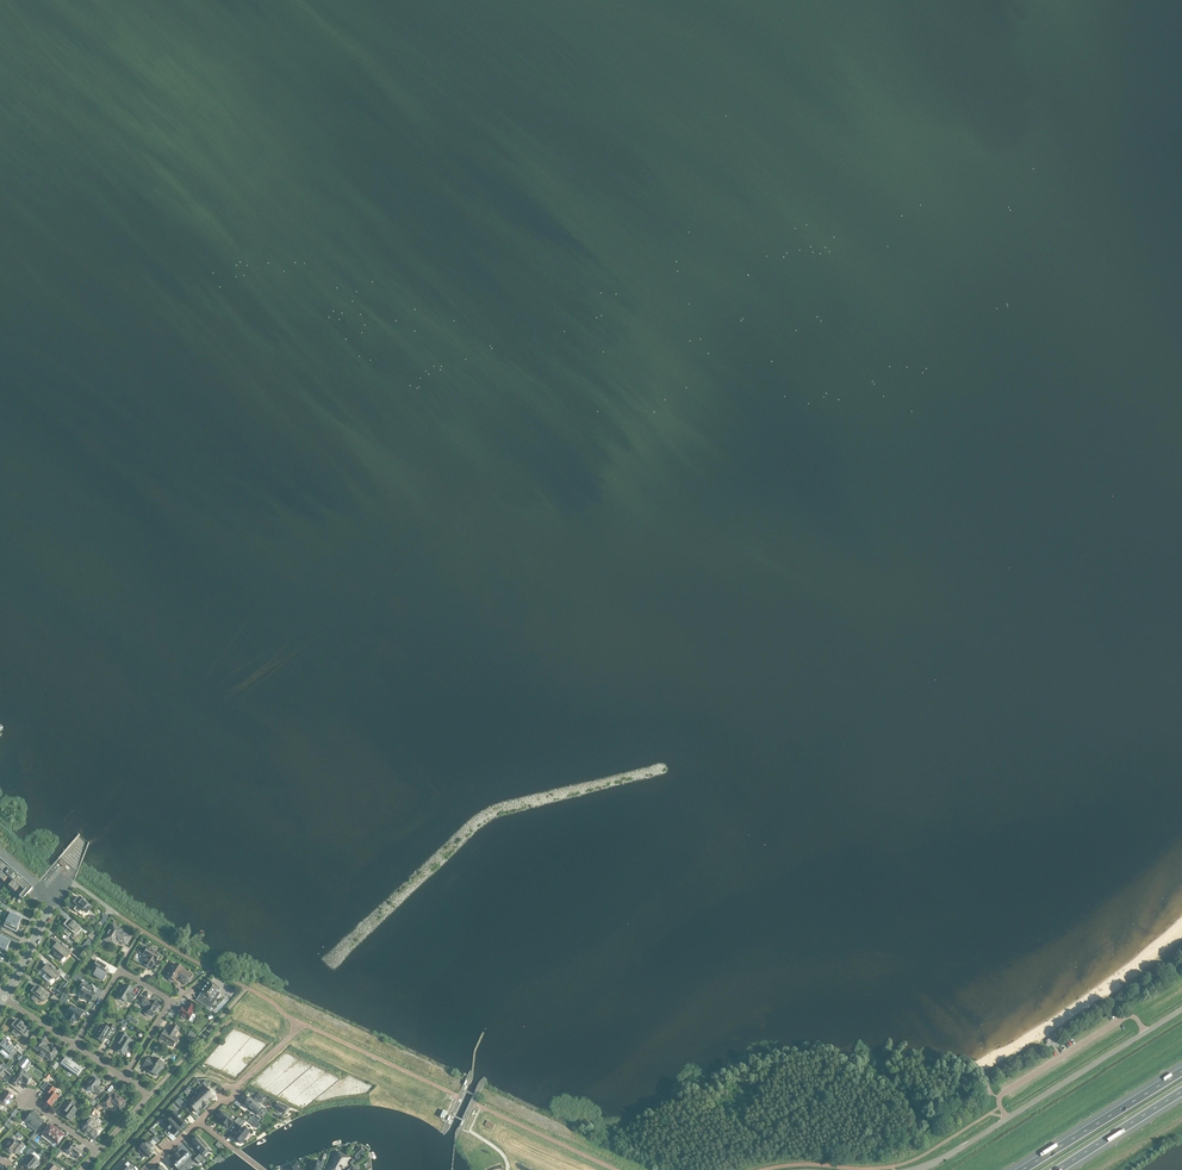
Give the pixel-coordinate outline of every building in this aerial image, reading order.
[(1,879),(9,870),(5,867),(0,873),(0,872),(0,880),(1,879)] [(9,870),(1,879),(6,884),(15,874),(10,869),(9,870)] [(6,884),(12,889),(21,878),(15,874),(6,884)] [(21,878),(12,889),(18,894),(27,883),(21,878)] [(32,888),(29,886),(27,883),(18,894),(20,896),(19,897),(22,900),(32,888)] [(13,898),(15,896),(8,887),(6,889),(13,898)] [(76,898),(72,903),(77,906),(74,909),(78,913),(81,915),(84,911),(85,912),(87,911),(87,912),(91,908),(89,906),(90,905),(83,899),(82,900),(79,897),(77,899),(76,898)] [(18,925),(21,918),(7,911),(3,919),(6,920),(7,920),(18,925)] [(99,929),(106,921),(103,918),(102,918),(103,919),(96,926),(99,929)] [(3,927),(16,933),(19,926),(18,925),(7,920),(6,920),(3,927)] [(67,922),(67,921),(63,925),(67,929),(64,932),(68,936),(72,932),(76,935),(77,934),(78,935),(81,931),(75,925),(75,924),(73,922),(72,923),(69,920),(67,922)] [(104,940),(113,945),(115,942),(118,941),(125,945),(129,937),(120,932),(121,931),(113,925),(109,930),(106,934),(107,934),(104,940)] [(93,941),(96,938),(91,933),(87,936),(93,941)] [(7,948),(10,942),(0,936),(0,945),(7,949),(7,948)] [(57,944),(56,943),(52,948),(56,951),(54,955),(58,958),(62,955),(65,958),(66,956),(67,957),(71,953),(64,948),(65,947),(62,944),(61,945),(58,943),(57,944)] [(150,969),(154,962),(155,963),(160,955),(155,952),(155,951),(153,950),(152,950),(147,947),(147,948),(143,945),(139,953),(143,955),(142,955),(147,958),(143,965),(150,969)] [(84,958),(76,952),(73,955),(81,962),(84,958)] [(104,970),(107,967),(97,961),(94,965),(96,966),(95,967),(95,968),(95,969),(96,969),(97,970),(94,974),(97,976),(96,977),(102,981),(106,975),(105,974),(105,973),(106,973),(106,972),(105,972),(105,971),(104,970)] [(178,978),(178,979),(184,983),(189,975),(184,971),(185,970),(178,965),(177,967),(171,964),(168,969),(169,970),(165,976),(169,978),(168,979),(169,980),(171,982),(172,982),(173,981),(174,981),(176,977),(178,978)] [(45,966),(41,970),(46,974),(43,977),(49,982),(52,978),(54,980),(55,978),(56,979),(60,975),(53,970),(54,969),(51,966),(51,967),(47,965),(46,966),(45,966)] [(71,979),(64,972),(61,976),(68,983),(71,979)] [(200,994),(205,998),(201,1003),(207,1007),(211,1002),(213,1004),(217,999),(216,998),(219,994),(217,992),(219,989),(209,981),(200,994)] [(90,991),(90,990),(89,990),(91,987),(83,982),(79,988),(81,990),(78,995),(80,996),(79,997),(79,998),(82,1000),(83,999),(84,998),(90,1002),(95,994),(90,991)] [(121,1000),(121,999),(126,1002),(127,1000),(131,1003),(135,996),(131,993),(133,991),(128,988),(129,987),(124,984),(122,988),(121,987),(120,988),(118,990),(118,992),(119,992),(117,997),(117,998),(117,999),(120,1001),(121,1000)] [(35,988),(34,987),(30,992),(34,995),(31,998),(36,1002),(39,998),(43,1001),(44,1000),(45,1001),(48,997),(42,991),(43,990),(40,988),(39,989),(36,986),(35,988)] [(55,1003),(58,1000),(53,995),(50,999),(55,1003)] [(64,1004),(67,999),(62,996),(59,1001),(64,1004)] [(156,1009),(159,1005),(151,1000),(149,1002),(147,1001),(148,1000),(143,997),(139,1003),(146,1008),(143,1012),(145,1013),(145,1014),(149,1017),(150,1016),(152,1017),(155,1012),(154,1012),(156,1009)] [(186,1008),(185,1009),(182,1007),(177,1014),(181,1017),(180,1018),(181,1019),(183,1020),(184,1020),(185,1019),(188,1021),(193,1014),(191,1013),(195,1007),(188,1003),(186,1008)] [(77,1021),(80,1016),(81,1016),(83,1013),(70,1005),(68,1008),(69,1009),(66,1014),(69,1016),(67,1020),(73,1024),(75,1020),(77,1021)] [(15,1022),(14,1021),(11,1026),(15,1030),(12,1033),(16,1036),(20,1033),(23,1036),(25,1034),(26,1035),(29,1031),(23,1026),(23,1025),(21,1022),(20,1023),(17,1021),(15,1022)] [(107,1037),(107,1036),(110,1038),(116,1028),(109,1024),(107,1028),(102,1025),(94,1037),(102,1042),(105,1037),(107,1037)] [(169,1031),(168,1033),(164,1031),(159,1039),(173,1047),(175,1043),(176,1043),(178,1041),(177,1039),(178,1039),(174,1037),(179,1029),(172,1025),(169,1031)] [(193,1041),(197,1035),(190,1032),(187,1037),(193,1041)] [(128,1039),(126,1038),(127,1036),(121,1033),(117,1040),(120,1042),(120,1043),(116,1050),(117,1051),(117,1052),(119,1053),(120,1053),(124,1055),(127,1051),(128,1052),(129,1052),(130,1050),(130,1048),(129,1048),(131,1044),(128,1041),(128,1040),(128,1039)] [(32,1043),(37,1037),(33,1034),(28,1040),(32,1043)] [(40,1053),(39,1054),(40,1055),(43,1057),(44,1057),(45,1056),(51,1061),(58,1052),(52,1047),(50,1050),(49,1049),(48,1050),(45,1047),(46,1047),(45,1046),(47,1043),(41,1039),(34,1048),(40,1053)] [(3,1049),(0,1052),(4,1056),(8,1052),(12,1055),(13,1054),(14,1055),(17,1051),(11,1045),(11,1044),(9,1042),(8,1043),(5,1040),(3,1042),(2,1041),(0,1044),(0,1047),(3,1049)] [(20,1047),(18,1050),(19,1051),(18,1052),(22,1055),(21,1055),(23,1057),(26,1053),(20,1047)] [(25,1057),(19,1066),(23,1069),(27,1064),(29,1065),(31,1062),(25,1057)] [(65,1067),(66,1066),(78,1075),(82,1069),(66,1057),(60,1064),(65,1067)] [(150,1069),(149,1071),(156,1076),(164,1064),(154,1058),(152,1061),(148,1058),(143,1065),(150,1069)] [(10,1076),(13,1072),(8,1068),(5,1071),(10,1076)] [(17,1087),(22,1081),(26,1085),(32,1077),(22,1070),(17,1077),(16,1076),(11,1082),(17,1087)] [(99,1087),(99,1088),(97,1087),(100,1083),(93,1078),(86,1088),(93,1093),(94,1092),(98,1095),(103,1090),(99,1087)] [(56,1090),(46,1082),(41,1088),(48,1094),(43,1101),(50,1106),(58,1096),(54,1094),(54,1092),(56,1090)] [(203,1087),(198,1092),(199,1093),(208,1103),(213,1098),(203,1087)] [(3,1105),(7,1107),(10,1102),(14,1096),(6,1091),(0,1099),(0,1106),(1,1107),(3,1105)] [(114,1105),(119,1110),(125,1102),(114,1093),(110,1098),(109,1099),(106,1097),(101,1104),(107,1108),(108,1106),(111,1108),(112,1108),(114,1105)] [(193,1098),(202,1108),(208,1103),(199,1093),(193,1098)] [(96,1102),(91,1098),(88,1102),(93,1106),(96,1102)] [(188,1103),(197,1113),(202,1108),(193,1098),(188,1103)] [(263,1108),(250,1098),(245,1105),(258,1115),(263,1108)] [(63,1108),(65,1110),(65,1111),(62,1115),(70,1120),(74,1116),(75,1116),(76,1116),(78,1114),(78,1113),(76,1112),(77,1111),(73,1107),(75,1104),(68,1100),(63,1108)] [(275,1107),(283,1113),(288,1107),(278,1103),(275,1107)] [(100,1113),(93,1108),(90,1113),(93,1116),(95,1115),(97,1117),(100,1113)] [(168,1117),(179,1129),(185,1123),(180,1118),(181,1117),(179,1116),(174,1112),(168,1117)] [(221,1121),(220,1122),(227,1127),(227,1126),(229,1127),(234,1121),(223,1112),(218,1119),(221,1121)] [(37,1116),(34,1114),(31,1114),(28,1117),(27,1116),(26,1117),(24,1119),(25,1120),(26,1121),(25,1121),(29,1124),(28,1125),(28,1126),(35,1132),(43,1121),(39,1118),(37,1117),(37,1116)] [(169,1130),(174,1135),(180,1130),(179,1129),(168,1117),(162,1123),(168,1128),(167,1129),(169,1130)] [(95,1139),(98,1136),(99,1137),(101,1134),(100,1133),(102,1130),(98,1127),(100,1125),(95,1121),(93,1123),(89,1120),(82,1129),(95,1139)] [(496,1125),(488,1120),(485,1126),(493,1130),(496,1125)] [(58,1132),(54,1130),(55,1129),(49,1125),(43,1134),(41,1136),(50,1143),(52,1141),(57,1145),(64,1136),(58,1132)] [(238,1133),(234,1138),(240,1143),(249,1133),(242,1127),(239,1131),(237,1133),(238,1133)] [(198,1138),(192,1144),(197,1148),(196,1149),(197,1151),(198,1150),(203,1156),(210,1150),(198,1138)] [(4,1148),(11,1155),(14,1152),(15,1152),(16,1151),(18,1153),(25,1146),(19,1141),(17,1144),(12,1139),(9,1142),(8,1142),(7,1142),(6,1143),(6,1144),(6,1145),(6,1146),(4,1148)] [(64,1148),(64,1149),(64,1150),(71,1156),(72,1155),(77,1159),(82,1152),(77,1148),(78,1147),(70,1141),(66,1146),(65,1146),(64,1148)] [(142,1143),(137,1149),(139,1151),(138,1152),(143,1157),(144,1155),(147,1157),(152,1152),(148,1148),(150,1146),(145,1142),(143,1144),(142,1143)] [(361,1147),(352,1154),(356,1159),(360,1156),(365,1151),(361,1147)] [(36,1165),(38,1165),(39,1163),(39,1162),(39,1161),(31,1155),(34,1152),(31,1149),(26,1154),(29,1157),(23,1165),(29,1169),(31,1169),(36,1165)] [(182,1151),(176,1156),(186,1167),(186,1168),(193,1162),(182,1151)] [(325,1169),(339,1169),(343,1159),(331,1154),(325,1169)] [(176,1156),(170,1161),(178,1169),(182,1169),(186,1167),(176,1156)] [(322,1159),(321,1163),(313,1161),(311,1165),(309,1169),(310,1169),(319,1169),(320,1167),(324,1168),(326,1160),(322,1159)] [(126,1168),(129,1165),(124,1160),(116,1169),(129,1169),(126,1168)]
